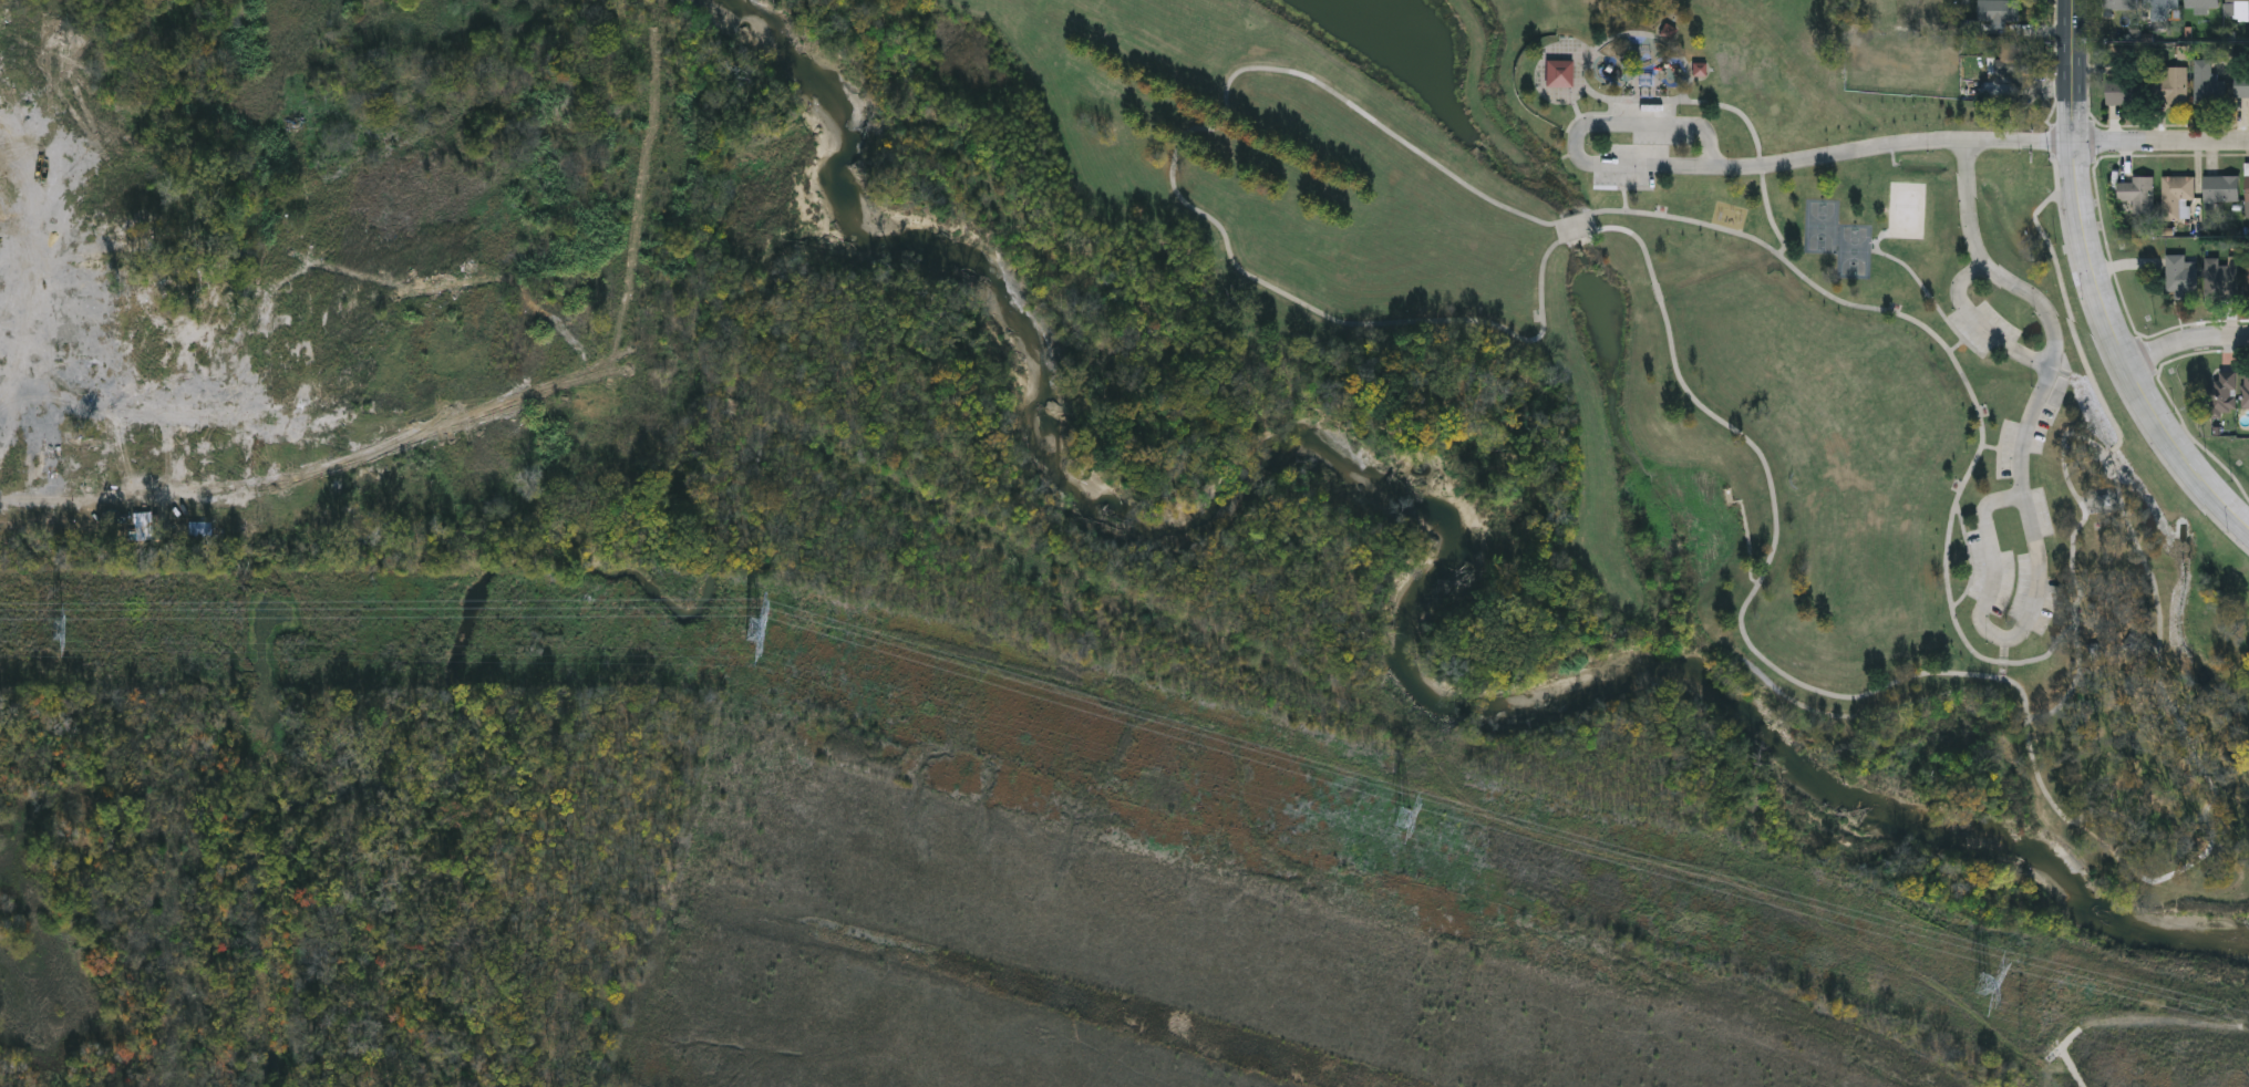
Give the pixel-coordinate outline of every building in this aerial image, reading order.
[(1979,20),(1979,0),(2018,0),(2018,20),(1979,20)] [(2102,11),(2102,0),(2137,0),(2137,11),(2102,11)] [(2150,21),(2150,0),(2177,0),(2177,8),(2168,8),(2168,22),(2150,21)] [(2219,10),(2219,0),(2187,0),(2187,10),(2219,10)] [(1574,87),(1547,87),(1547,60),(1574,60),(1574,87)] [(2212,61),(2212,82),(2222,82),(2222,104),(2194,104),(2194,61),(2212,61)] [(2186,69),(2186,105),(2152,105),(2152,69),(2186,69)] [(2235,75),(2248,75),(2248,99),(2235,99),(2235,75)] [(2140,105),(2106,105),(2106,82),(2140,82),(2140,105)] [(2132,184),(2132,177),(2153,177),(2153,214),(2133,214),(2133,203),(2118,203),(2118,184),(2132,184)] [(2194,178),(2194,201),(2189,201),(2189,221),(2162,221),(2162,177),(2194,178)] [(2238,177),(2238,203),(2204,203),(2204,177),(2238,177)] [(2166,293),(2166,257),(2186,257),(2186,262),(2196,262),(2196,301),(2174,301),(2174,293),(2166,293)] [(2238,275),(2248,275),(2248,291),(2241,291),(2241,301),(2220,301),(2220,266),(2238,266),(2238,275)] [(2235,373),(2235,416),(2209,416),(2209,373),(2235,373)]
